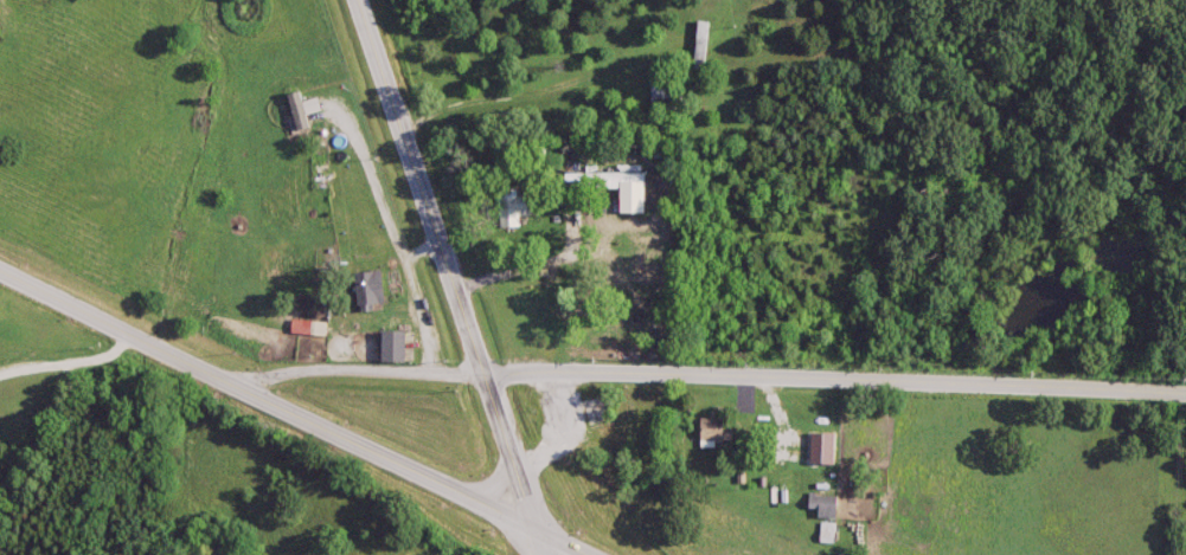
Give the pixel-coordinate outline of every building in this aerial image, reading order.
[(710,71),(710,22),(693,22),(693,71),(710,71)] [(674,110),(674,82),(650,82),(650,110),(674,110)] [(619,173),(581,173),(581,190),(619,190),(619,173)] [(500,196),(500,227),(523,227),(523,216),(534,216),(534,196),(500,196)] [(382,273),(355,273),(355,309),(382,309),(382,273)] [(405,332),(378,332),(378,363),(405,363),(405,332)] [(697,445),(729,445),(729,421),(697,421),(697,445)] [(805,509),(814,509),(814,518),(831,519),(832,497),(806,495),(805,509)] [(832,543),(832,525),(818,525),(818,543),(832,543)]
